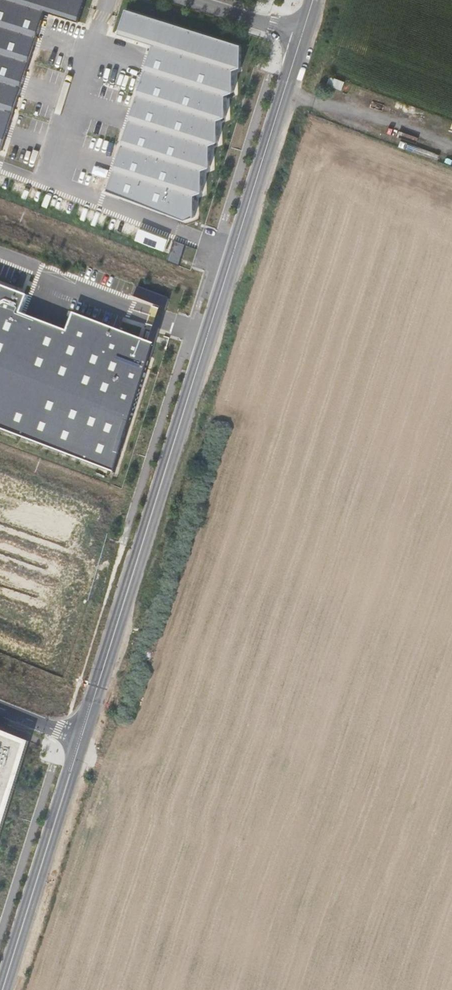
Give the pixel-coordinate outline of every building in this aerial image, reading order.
[(2,151),(46,11),(79,22),(86,0),(0,0),(0,150),(2,151)] [(241,45),(126,9),(118,35),(153,45),(107,190),(186,221),(195,217),(195,195),(203,192),(202,169),(210,167),(210,145),(218,142),(218,120),(226,117),(226,95),(234,92),(234,70),(242,67),(241,45)] [(186,245),(174,241),(168,262),(179,266),(186,245)] [(114,473),(155,344),(74,313),(67,331),(21,313),(28,295),(0,285),(0,429),(114,473)] [(24,742),(0,733),(0,822),(24,742)]
